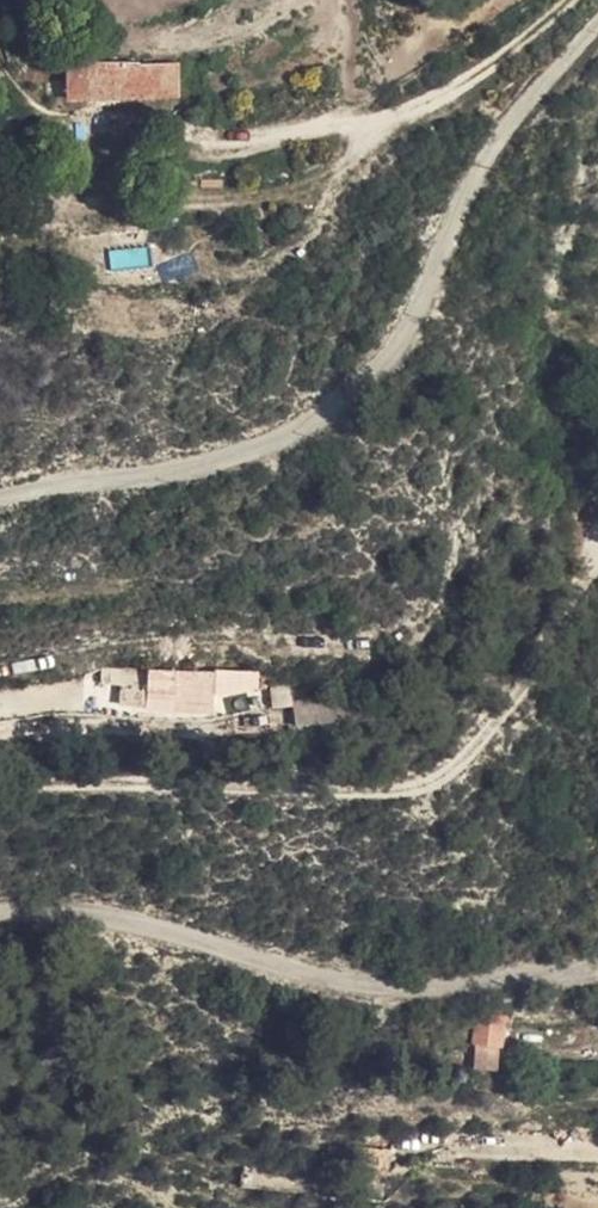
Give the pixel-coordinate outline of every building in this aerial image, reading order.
[(186,63),(72,65),(73,101),(188,98),(186,63)] [(108,249),(110,270),(150,265),(147,245),(108,249)] [(165,281),(194,270),(189,255),(160,265),(165,281)] [(224,675),(121,669),(120,684),(129,685),(128,708),(223,711),(224,675)] [(307,689),(285,691),(286,713),(309,711),(307,689)] [(462,1025),(488,1024),(490,1013),(462,1010),(457,1043),(463,1044),(462,1025)] [(485,1047),(488,1024),(462,1025),(463,1044),(485,1047)]
